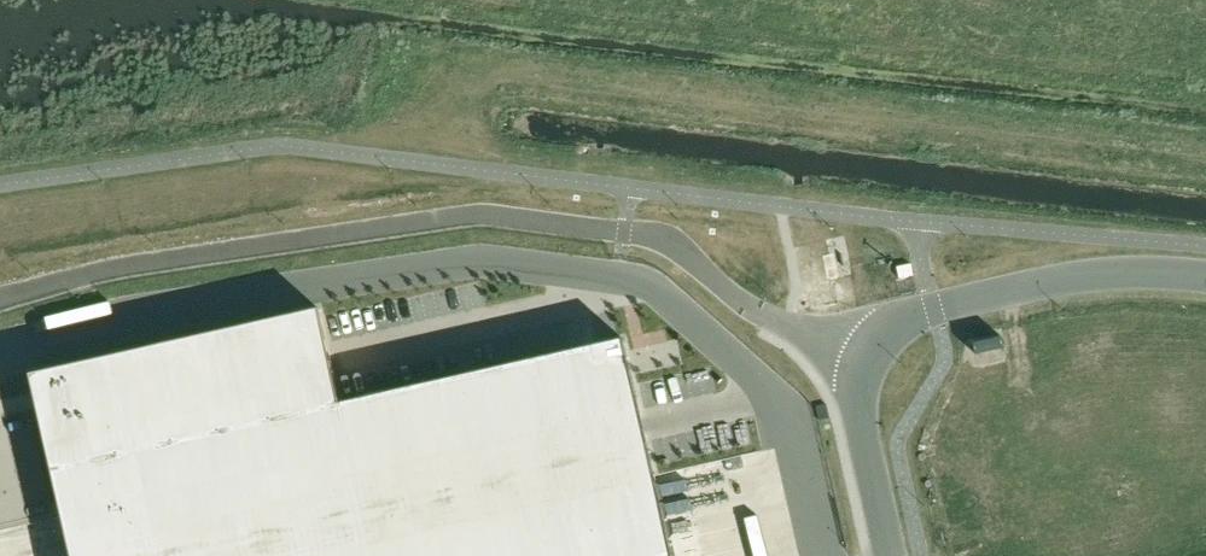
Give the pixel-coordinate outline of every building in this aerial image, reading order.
[(32,375),(73,555),(376,555),(341,403),(320,309),(32,375)] [(341,403),(376,555),(673,555),(624,339),(341,403)]
